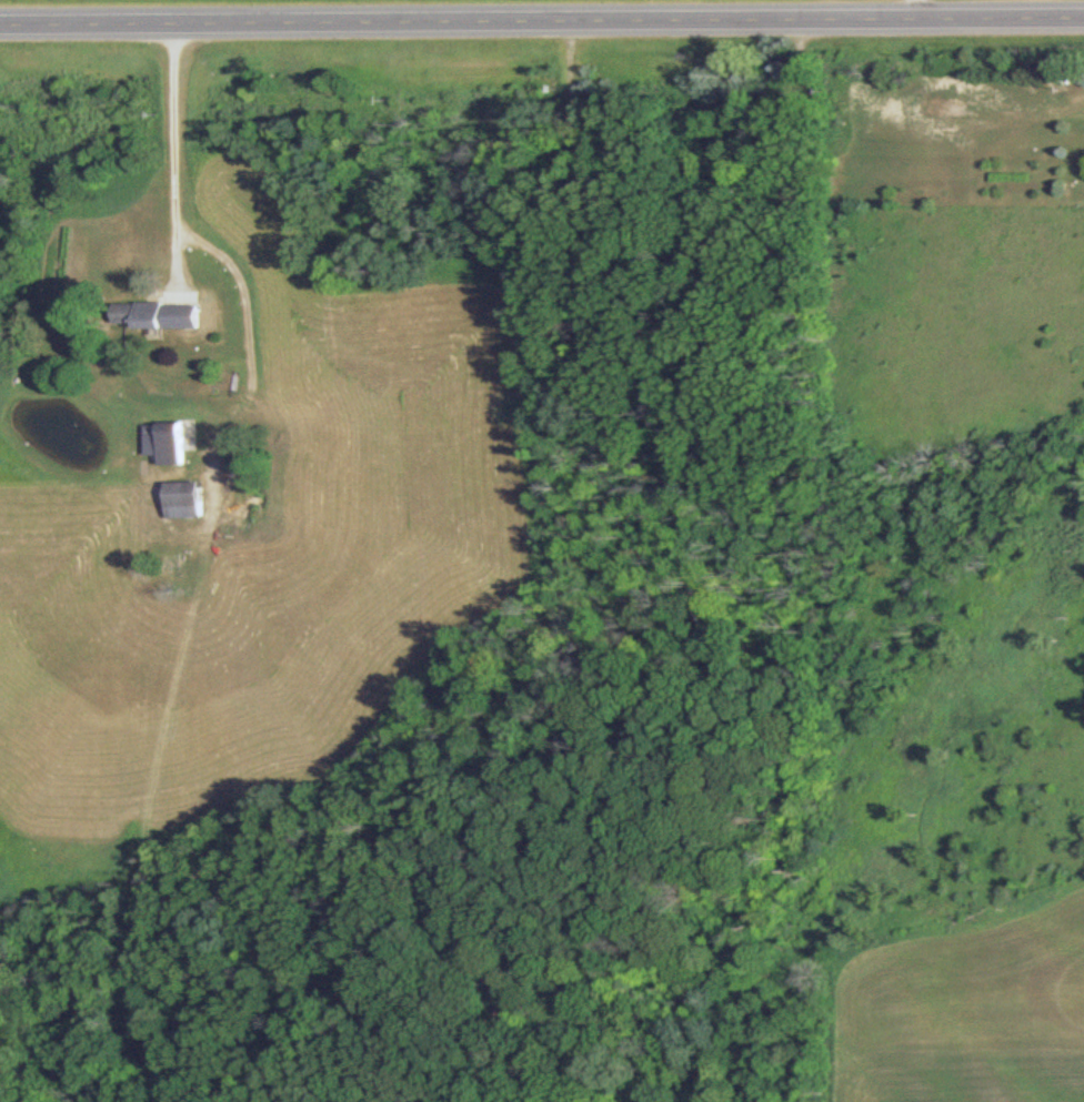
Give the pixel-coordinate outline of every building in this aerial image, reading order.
[(122,303),(122,327),(204,327),(204,303),(122,303)] [(161,464),(186,464),(186,425),(145,425),(145,456),(161,456),(161,464)] [(203,519),(203,482),(171,482),(171,519),(203,519)]
